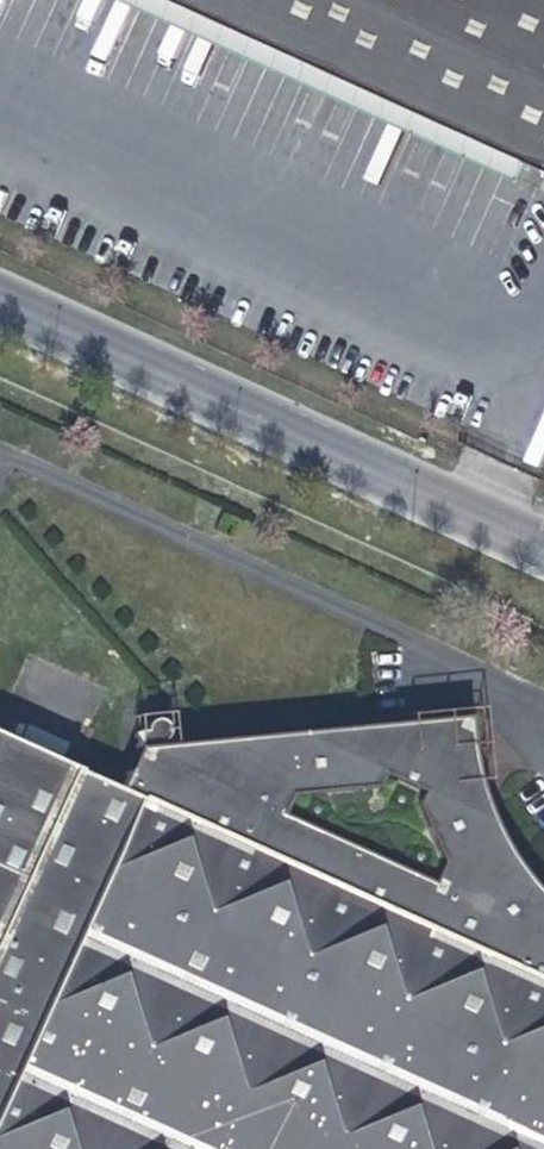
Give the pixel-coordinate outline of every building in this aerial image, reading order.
[(543,173),(543,0),(165,0),(543,173)] [(540,891),(529,876),(514,852),(497,808),(491,780),(481,780),(479,758),(468,757),(464,723),(437,726),(435,718),(163,752),(165,746),(170,743),(177,737),(179,730),(178,725),(176,722),(172,720),(166,719),(159,722),(157,724),(154,729),(153,734),(145,735),(144,757),(128,791),(24,743),(0,732),(0,1148),(543,1148),(543,895),(540,891)]
